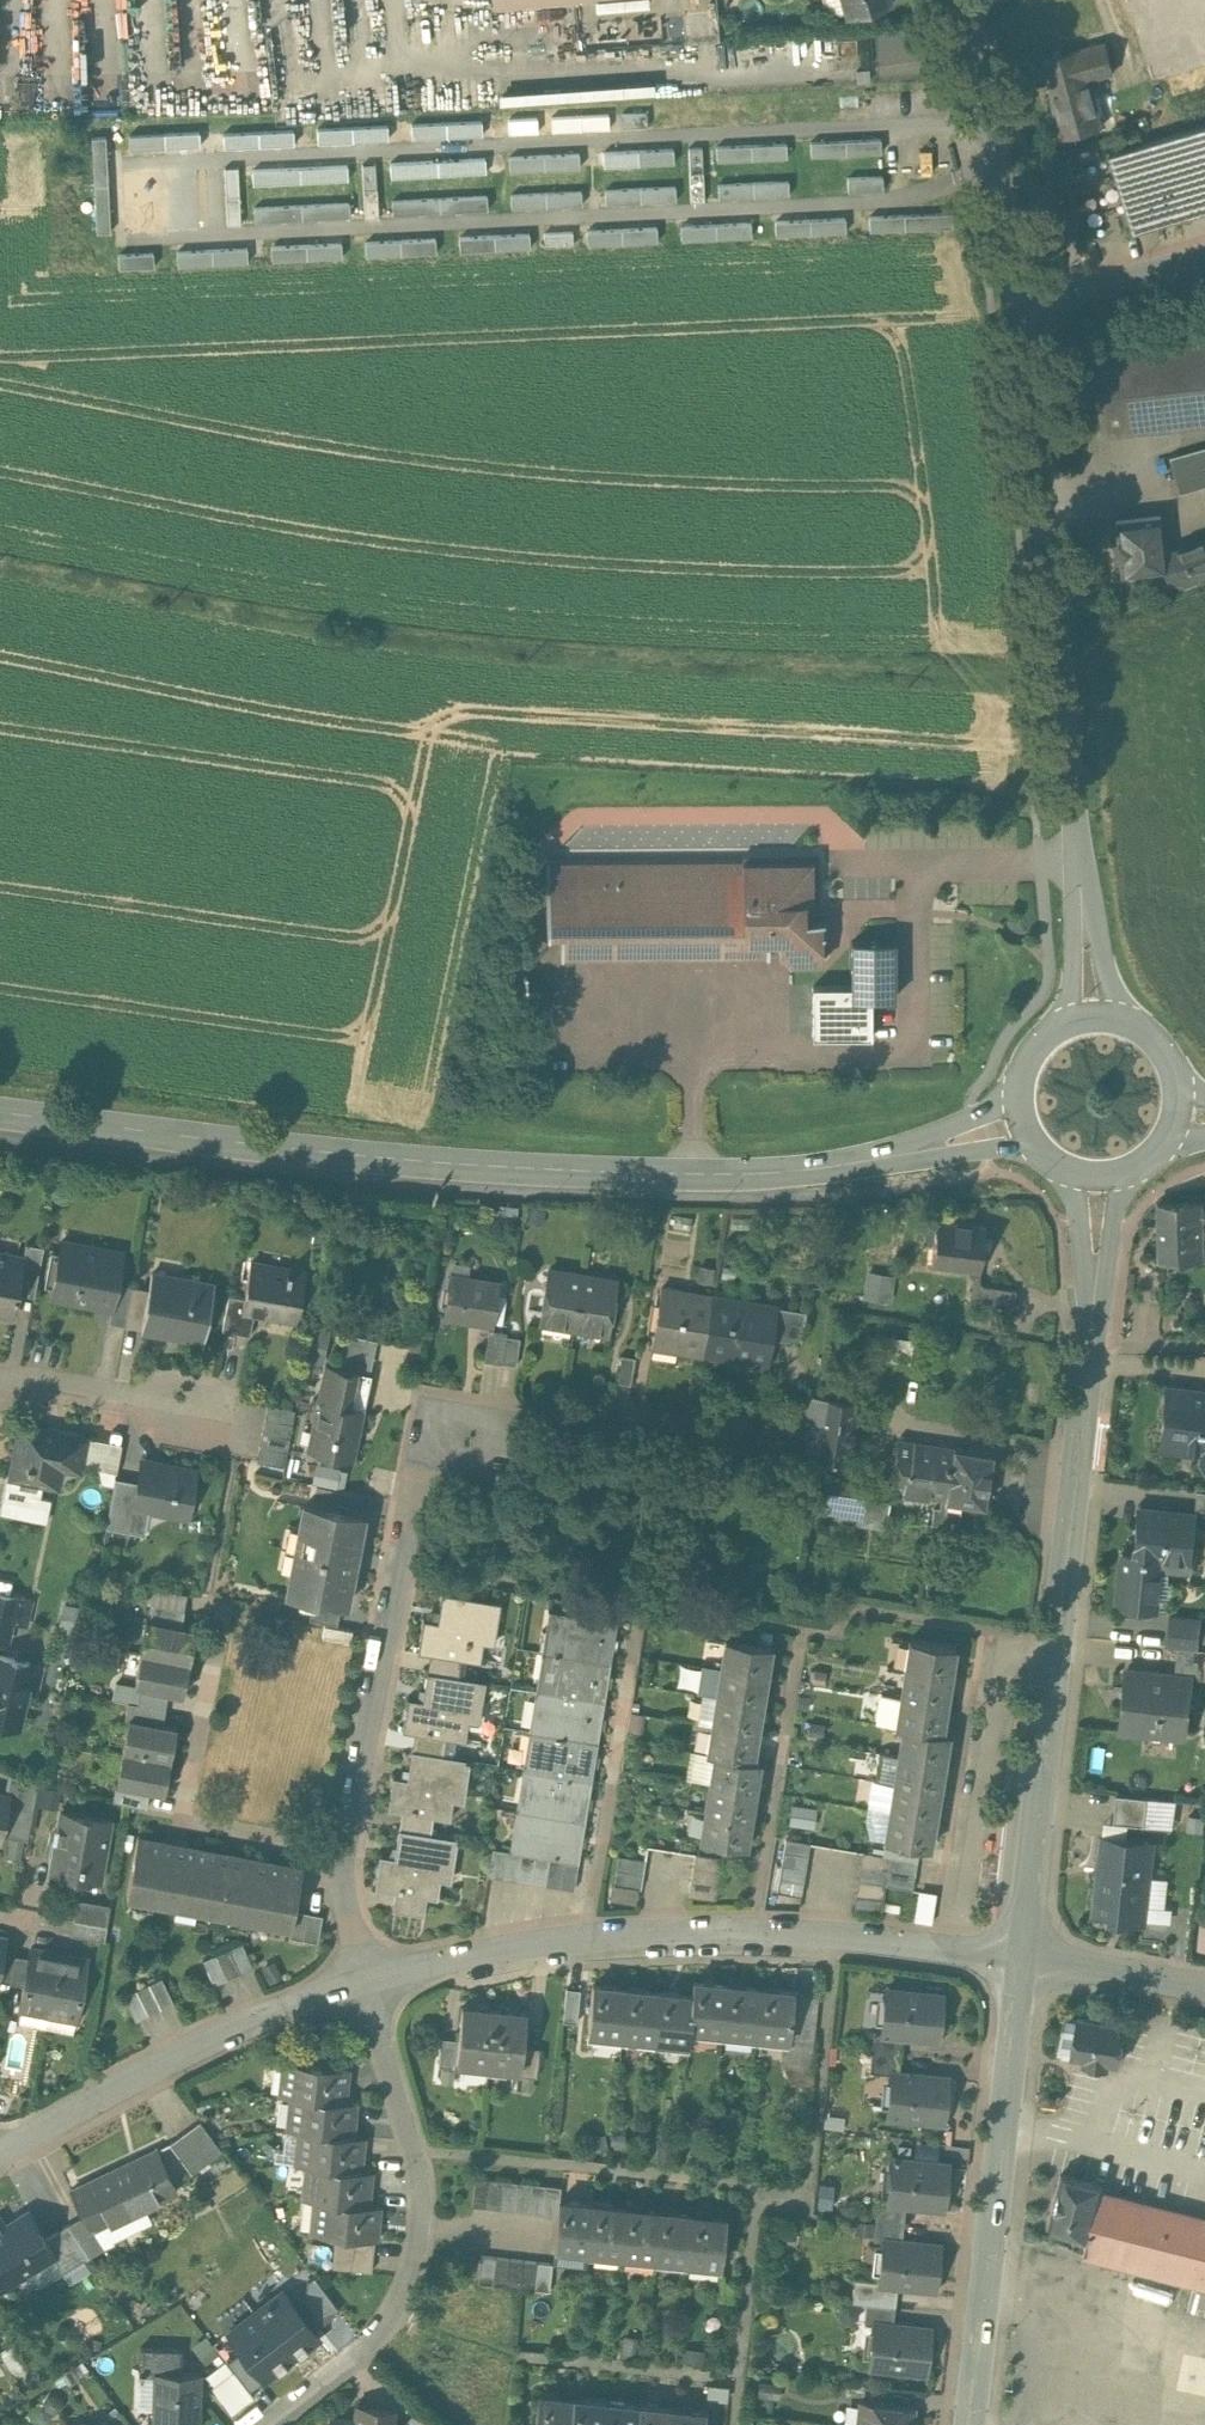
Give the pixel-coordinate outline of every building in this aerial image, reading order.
[(889,0),(843,0),(848,15),(890,3),(889,0)] [(1105,41),(1040,59),(1040,61),(1041,61),(1061,136),(1102,124),(1089,77),(1113,70),(1105,41)] [(132,133),(133,146),(169,143),(169,130),(132,133)] [(1111,158),(1134,239),(1204,218),(1204,130),(1111,158)] [(95,134),(98,229),(115,228),(112,134),(95,134)] [(886,153),(885,136),(814,139),(814,153),(865,151),(866,168),(846,168),(846,189),(885,187),(884,154),(886,153)] [(795,192),(792,140),(719,143),(721,195),(795,192)] [(678,160),(677,145),(641,147),(642,162),(678,160)] [(511,154),(512,169),(572,165),(571,150),(511,154)] [(244,192),(241,164),(227,166),(230,194),(244,192)] [(584,188),(569,189),(569,174),(512,176),(513,204),(585,201),(584,188)] [(609,186),(610,201),(680,198),(680,183),(609,186)] [(394,197),(395,212),(493,207),(492,192),(394,197)] [(258,218),(355,214),(354,200),(257,204),(258,218)] [(957,210),(873,214),(874,227),(957,223),(957,210)] [(780,233),(850,229),(849,215),(779,218),(780,233)] [(686,236),(757,233),(756,219),(686,222),(686,236)] [(663,239),(662,224),(590,227),(590,242),(663,239)] [(535,231),(462,234),(463,249),(536,246),(535,231)] [(441,250),(440,235),(369,237),(370,253),(441,250)] [(254,260),(254,244),(179,248),(180,263),(254,260)] [(158,249),(123,251),(123,266),(159,263),(158,249)] [(1097,351),(1106,430),(1204,419),(1204,339),(1097,351)] [(1172,456),(1182,490),(1204,483),(1204,446),(1172,456)] [(1115,520),(1121,573),(1165,568),(1168,579),(1204,566),(1204,541),(1164,555),(1160,515),(1115,520)] [(742,858),(548,862),(548,859),(545,859),(547,933),(549,933),(549,931),(560,930),(560,957),(563,956),(563,953),(766,949),(766,955),(769,955),(768,950),(783,950),(784,961),(822,960),(821,933),(823,933),(823,931),(822,931),(821,920),(823,920),(823,917),(818,918),(817,853),(742,855),(742,858)] [(893,940),(852,940),(852,985),(852,998),(871,998),(894,998),(893,940)] [(852,985),(812,985),(812,1036),(871,1036),(871,998),(852,998),(852,985)] [(1157,1202),(1159,1256),(1202,1254),(1201,1222),(1204,1222),(1204,1200),(1157,1202)] [(985,1224),(937,1218),(931,1262),(979,1268),(985,1224)] [(123,1252),(98,1247),(97,1254),(61,1247),(62,1241),(60,1240),(50,1296),(90,1303),(91,1301),(111,1305),(111,1307),(112,1307),(117,1282),(123,1252)] [(43,1245),(26,1242),(23,1256),(24,1257),(18,1292),(34,1295),(43,1245)] [(0,1252),(0,1311),(14,1313),(18,1292),(24,1257),(23,1256),(0,1252)] [(283,1268),(250,1262),(243,1297),(241,1309),(254,1311),(296,1319),(305,1272),(291,1269),(291,1268),(284,1267),(283,1268)] [(862,1294),(892,1301),(898,1273),(869,1266),(862,1294)] [(582,1274),(549,1268),(540,1320),(574,1326),(582,1274)] [(214,1284),(152,1272),(149,1289),(141,1328),(167,1333),(167,1331),(184,1334),(184,1336),(203,1340),(214,1284)] [(498,1282),(451,1274),(445,1315),(492,1322),(498,1282)] [(615,1279),(582,1274),(574,1326),(607,1331),(615,1279)] [(133,1285),(117,1282),(112,1307),(109,1322),(125,1325),(133,1285)] [(149,1289),(133,1285),(125,1325),(141,1328),(149,1289)] [(1014,1289),(985,1285),(983,1301),(1012,1306),(1014,1289)] [(711,1294),(661,1286),(651,1344),(702,1352),(711,1294)] [(254,1311),(241,1309),(243,1297),(228,1294),(222,1329),(250,1334),(254,1311)] [(788,1307),(739,1299),(738,1302),(712,1298),(712,1295),(711,1294),(702,1352),(728,1356),(729,1350),(767,1356),(766,1362),(768,1363),(772,1336),(783,1338),(788,1307)] [(806,1310),(788,1307),(783,1338),(801,1340),(806,1310)] [(506,1330),(489,1328),(484,1359),(501,1362),(506,1335),(506,1330)] [(376,1339),(344,1332),(337,1365),(356,1369),(356,1370),(369,1373),(376,1339)] [(520,1337),(506,1335),(501,1362),(515,1364),(520,1337)] [(635,1356),(621,1354),(616,1381),(630,1383),(635,1356)] [(337,1365),(327,1363),(309,1448),(351,1457),(361,1407),(349,1404),(356,1370),(356,1369),(337,1365)] [(1194,1391),(1194,1389),(1167,1386),(1160,1451),(1162,1451),(1163,1439),(1179,1441),(1179,1446),(1204,1449),(1203,1460),(1204,1462),(1204,1392),(1194,1391)] [(808,1394),(798,1455),(812,1457),(812,1459),(819,1460),(820,1458),(849,1463),(858,1401),(808,1394)] [(295,1409),(268,1404),(265,1418),(292,1423),(295,1409)] [(292,1423),(265,1418),(262,1432),(289,1437),(292,1423)] [(58,1433),(20,1426),(11,1475),(10,1476),(43,1483),(54,1485),(59,1455),(80,1459),(78,1469),(80,1470),(86,1437),(58,1432),(58,1433)] [(289,1437),(262,1432),(260,1446),(287,1451),(289,1437)] [(991,1452),(898,1438),(890,1489),(941,1497),(961,1500),(983,1503),(991,1452)] [(287,1451),(260,1446),(257,1460),(284,1466),(287,1451)] [(195,1466),(143,1456),(139,1478),(134,1501),(136,1502),(186,1511),(195,1466)] [(344,1485),(348,1469),(322,1461),(317,1477),(344,1485)] [(43,1483),(10,1476),(11,1475),(7,1474),(0,1510),(47,1519),(51,1499),(40,1497),(43,1483)] [(139,1478),(115,1477),(106,1527),(130,1531),(136,1502),(134,1501),(139,1478)] [(890,1489),(811,1477),(807,1505),(886,1517),(890,1489)] [(363,1495),(331,1488),(328,1502),(360,1509),(363,1495)] [(1198,1488),(1196,1507),(1204,1508),(1204,1489),(1198,1488)] [(961,1500),(941,1497),(939,1507),(933,1507),(931,1523),(957,1527),(961,1500)] [(363,1515),(304,1504),(287,1592),(346,1604),(353,1565),(352,1565),(355,1553),(356,1554),(363,1515)] [(1198,1512),(1138,1506),(1133,1553),(1133,1554),(1159,1557),(1167,1558),(1168,1553),(1193,1556),(1198,1512)] [(1159,1557),(1133,1554),(1133,1553),(1121,1552),(1116,1603),(1154,1607),(1159,1557)] [(187,1604),(189,1591),(156,1585),(153,1598),(187,1604)] [(0,1592),(0,1639),(8,1641),(13,1615),(18,1596),(0,1592)] [(501,1601),(442,1592),(437,1621),(423,1618),(418,1650),(430,1652),(461,1657),(480,1660),(485,1631),(495,1633),(501,1601)] [(32,1599),(18,1596),(13,1615),(28,1618),(32,1599)] [(184,1609),(152,1603),(149,1620),(181,1626),(184,1609)] [(340,1609),(312,1603),(309,1618),(337,1624),(340,1609)] [(617,1620),(549,1609),(548,1611),(555,1613),(549,1650),(542,1648),(542,1650),(610,1661),(617,1620)] [(1200,1618),(1172,1616),(1168,1644),(1178,1645),(1197,1647),(1200,1618)] [(149,1620),(147,1619),(141,1652),(189,1661),(195,1629),(181,1626),(149,1620)] [(770,1645),(725,1638),(721,1667),(766,1674),(770,1645)] [(954,1646),(910,1639),(905,1668),(950,1675),(954,1646)] [(1178,1645),(1175,1674),(1192,1676),(1204,1678),(1204,1648),(1197,1647),(1178,1645)] [(610,1661),(542,1650),(542,1651),(549,1653),(543,1689),(536,1688),(535,1690),(604,1701),(610,1661)] [(189,1661),(141,1652),(135,1685),(140,1686),(168,1692),(182,1694),(189,1661)] [(461,1657),(430,1652),(427,1672),(458,1677),(458,1676),(461,1657)] [(0,1655),(0,1712),(20,1717),(21,1717),(28,1684),(37,1687),(42,1665),(0,1655)] [(766,1674),(721,1667),(716,1695),(761,1703),(766,1674)] [(950,1675),(905,1668),(901,1696),(945,1703),(950,1675)] [(1175,1674),(1125,1669),(1120,1729),(1186,1735),(1192,1676),(1175,1674)] [(458,1677),(427,1672),(422,1699),(408,1697),(403,1729),(415,1731),(446,1736),(465,1739),(469,1710),(480,1711),(485,1680),(458,1676),(458,1677)] [(168,1692),(140,1686),(137,1702),(165,1708),(168,1692)] [(604,1701),(535,1690),(535,1691),(542,1692),(536,1729),(529,1728),(529,1729),(597,1741),(604,1701)] [(761,1703),(716,1695),(712,1724),(757,1731),(761,1703)] [(945,1703),(901,1696),(896,1724),(896,1725),(903,1726),(941,1732),(941,1731),(945,1703)] [(165,1708),(137,1702),(134,1719),(162,1724),(165,1708)] [(0,1712),(0,1721),(18,1725),(20,1717),(0,1712)] [(134,1719),(129,1718),(122,1750),(170,1760),(176,1727),(162,1724),(134,1719)] [(757,1731),(712,1724),(707,1753),(714,1754),(714,1753),(752,1759),(757,1731)] [(941,1732),(903,1726),(898,1754),(943,1761),(948,1732),(941,1731),(941,1732)] [(597,1741),(529,1729),(529,1731),(536,1732),(530,1769),(523,1768),(523,1769),(591,1780),(597,1741)] [(446,1736),(415,1731),(412,1750),(443,1755),(443,1754),(446,1736)] [(170,1760),(122,1750),(116,1783),(149,1790),(164,1793),(170,1760)] [(443,1755),(412,1750),(407,1778),(393,1776),(388,1808),(402,1810),(433,1815),(450,1818),(454,1788),(465,1790),(470,1759),(443,1754),(443,1755)] [(898,1754),(878,1750),(874,1779),(875,1779),(894,1782),(898,1754)] [(752,1759),(714,1753),(714,1754),(710,1782),(755,1789),(759,1760),(752,1759)] [(943,1761),(898,1754),(894,1782),(939,1790),(943,1761)] [(591,1780),(523,1769),(522,1771),(529,1772),(523,1809),(516,1808),(516,1809),(584,1820),(591,1780)] [(39,1781),(11,1774),(7,1794),(9,1794),(1,1834),(27,1839),(39,1781)] [(894,1782),(875,1779),(874,1785),(893,1788),(894,1782)] [(755,1789),(710,1782),(705,1810),(750,1817),(755,1789)] [(939,1790),(894,1782),(893,1788),(889,1811),(934,1818),(939,1790)] [(149,1790),(116,1783),(113,1799),(146,1807),(149,1790)] [(893,1788),(874,1785),(870,1807),(889,1811),(893,1788)] [(0,1792),(0,1839),(1,1834),(9,1794),(7,1794),(0,1792)] [(1148,1796),(1117,1793),(1114,1822),(1145,1825),(1148,1796)] [(793,1822),(818,1823),(818,1805),(794,1804),(793,1822)] [(584,1820),(516,1809),(516,1811),(523,1812),(517,1849),(510,1848),(509,1850),(522,1852),(536,1854),(550,1857),(564,1859),(578,1861),(584,1820)] [(433,1815),(402,1810),(399,1829),(430,1834),(430,1833),(433,1815)] [(750,1817),(705,1810),(700,1839),(745,1846),(750,1817)] [(110,1819),(61,1811),(50,1872),(100,1880),(110,1819)] [(934,1818),(889,1811),(884,1840),(929,1847),(934,1818)] [(430,1834),(399,1829),(394,1857),(380,1855),(375,1887),(396,1890),(426,1895),(437,1897),(441,1868),(452,1869),(457,1838),(430,1833),(430,1834)] [(208,1912),(220,1850),(219,1853),(138,1837),(139,1835),(138,1835),(126,1896),(127,1896),(127,1894),(208,1909),(208,1912)] [(1153,1841),(1102,1836),(1096,1897),(1146,1902),(1153,1841)] [(810,1842),(785,1838),(783,1851),(808,1856),(810,1842)] [(508,1850),(493,1848),(489,1875),(503,1878),(508,1850)] [(220,1850),(208,1912),(209,1912),(209,1909),(290,1925),(290,1927),(291,1927),(294,1910),(302,1866),(301,1868),(220,1853),(221,1851),(220,1850)] [(509,1850),(508,1850),(503,1878),(517,1880),(522,1852),(509,1850)] [(808,1856),(783,1851),(781,1864),(806,1869),(808,1856)] [(890,1855),(863,1851),(860,1865),(888,1870),(890,1855)] [(536,1854),(522,1852),(517,1880),(531,1882),(536,1854)] [(722,1857),(695,1853),(693,1867),(720,1872),(722,1857)] [(550,1857),(536,1854),(531,1882),(546,1884),(550,1857)] [(646,1859),(618,1854),(616,1869),(643,1873),(646,1859)] [(917,1859),(890,1855),(888,1870),(915,1874),(917,1859)] [(564,1859),(550,1857),(546,1884),(559,1886),(564,1859)] [(578,1861),(564,1859),(559,1886),(574,1889),(578,1861)] [(806,1869),(781,1864),(779,1877),(804,1882),(806,1869)] [(888,1870),(860,1865),(858,1879),(886,1884),(888,1870)] [(720,1872),(693,1867),(690,1881),(718,1886),(720,1872)] [(643,1873),(616,1869),(614,1884),(641,1888),(643,1873)] [(915,1874),(888,1870),(886,1884),(913,1889),(915,1874)] [(804,1882),(779,1877),(776,1891),(801,1895),(804,1882)] [(886,1884),(858,1879),(856,1894),(884,1898),(886,1884)] [(718,1886),(690,1881),(688,1896),(715,1900),(718,1886)] [(920,1917),(937,1919),(939,1889),(922,1888),(920,1917)] [(426,1895),(396,1890),(393,1909),(423,1914),(426,1895)] [(884,1898),(856,1894),(854,1909),(881,1913),(884,1898)] [(1146,1902),(1096,1897),(1094,1914),(1112,1916),(1115,1916),(1115,1914),(1144,1917),(1146,1904),(1146,1902)] [(110,1904),(77,1898),(73,1919),(107,1926),(110,1904)] [(1169,1907),(1146,1904),(1144,1917),(1144,1919),(1168,1921),(1169,1907)] [(308,1912),(294,1910),(291,1927),(289,1937),(303,1939),(308,1912)] [(322,1915),(308,1912),(303,1939),(317,1942),(322,1915)] [(1144,1917),(1115,1914),(1115,1916),(1112,1916),(1111,1921),(1144,1924),(1144,1919),(1144,1917)] [(107,1926),(73,1919),(71,1934),(104,1940),(107,1926)] [(253,1966),(241,1941),(229,1947),(240,1972),(253,1966)] [(24,1985),(19,2008),(47,2013),(48,2013),(59,1953),(31,1947),(29,1957),(24,1985)] [(229,1947),(228,1947),(216,1953),(227,1978),(240,1972),(229,1947)] [(1,1952),(0,1957),(0,1981),(10,1982),(15,1954),(1,1952)] [(87,1958),(59,1953),(48,2013),(76,2019),(87,1958)] [(227,1978),(216,1953),(203,1959),(214,1984),(227,1978)] [(29,1957),(15,1954),(10,1982),(24,1985),(29,1957)] [(174,2001),(162,1977),(149,1983),(161,2007),(174,2001)] [(727,1984),(693,1980),(692,1995),(689,2026),(690,2026),(722,2030),(727,1984)] [(161,2007),(149,1983),(136,1989),(148,2014),(161,2007)] [(627,1988),(593,1984),(588,2030),(622,2034),(627,1988)] [(760,1988),(727,1984),(722,2030),(755,2033),(760,1988)] [(580,1989),(566,1987),(563,2020),(577,2022),(580,1989)] [(659,1991),(627,1988),(622,2034),(655,2037),(659,1991)] [(794,1991),(760,1988),(755,2033),(789,2037),(789,2036),(794,1991)] [(148,2014),(136,1989),(124,1995),(136,2020),(148,2014)] [(942,1995),(885,1989),(881,2030),(880,2032),(902,2034),(938,2038),(942,1995)] [(692,1995),(659,1991),(655,2037),(688,2041),(690,2026),(689,2026),(692,1995)] [(817,1994),(794,1991),(789,2036),(812,2038),(817,1994)] [(494,2010),(462,2007),(458,2039),(456,2061),(488,2064),(494,2010)] [(526,2013),(494,2010),(488,2064),(520,2067),(523,2046),(526,2013)] [(1126,2025),(1079,2016),(1078,2020),(1068,2018),(1062,2049),(1072,2051),(1072,2054),(1085,2057),(1084,2063),(1109,2068),(1110,2061),(1120,2063),(1126,2025)] [(902,2034),(880,2032),(881,2030),(874,2030),(871,2050),(900,2053),(902,2034)] [(458,2039),(442,2037),(439,2066),(454,2067),(454,2061),(456,2061),(458,2039)] [(539,2047),(523,2046),(520,2067),(522,2067),(521,2074),(536,2076),(539,2047)] [(900,2053),(871,2050),(869,2070),(891,2072),(891,2071),(898,2072),(900,2053)] [(350,2067),(281,2059),(277,2093),(289,2094),(346,2100),(350,2067)] [(898,2072),(891,2071),(891,2072),(886,2114),(944,2120),(948,2077),(898,2072)] [(346,2100),(289,2094),(285,2127),(297,2129),(354,2135),(357,2101),(346,2100)] [(221,2150),(200,2120),(170,2142),(191,2171),(221,2150)] [(285,2129),(283,2150),(275,2149),(274,2160),(293,2162),(297,2129),(285,2127),(285,2129)] [(354,2135),(297,2129),(293,2162),(304,2164),(305,2163),(362,2169),(365,2136),(354,2135)] [(115,2168),(135,2210),(177,2190),(157,2148),(115,2168)] [(949,2164),(891,2157),(887,2199),(887,2201),(906,2203),(944,2207),(949,2164)] [(362,2169),(305,2163),(304,2164),(301,2197),(312,2198),(370,2204),(373,2170),(362,2169)] [(135,2210),(115,2168),(71,2189),(83,2214),(84,2214),(91,2230),(92,2230),(93,2230),(135,2210)] [(1103,2185),(1060,2174),(1047,2224),(1087,2235),(1090,2236),(1100,2199),(1103,2185)] [(490,2178),(475,2176),(472,2204),(487,2206),(490,2178)] [(504,2179),(490,2178),(487,2206),(501,2208),(504,2179)] [(518,2181),(504,2179),(501,2208),(515,2209),(518,2181)] [(532,2182),(518,2181),(515,2209),(529,2211),(532,2182)] [(546,2184),(532,2182),(529,2211),(543,2212),(546,2184)] [(561,2186),(546,2184),(543,2212),(557,2214),(559,2200),(561,2186)] [(370,2204),(312,2198),(309,2231),(335,2234),(374,2238),(377,2238),(381,2205),(370,2204)] [(887,2199),(877,2198),(875,2218),(904,2222),(906,2203),(887,2201),(887,2199)] [(1133,2207),(1100,2199),(1090,2236),(1087,2235),(1084,2253),(1120,2262),(1134,2208),(1133,2208),(1133,2207)] [(559,2200),(557,2214),(554,2246),(588,2249),(593,2204),(559,2200)] [(626,2207),(593,2204),(588,2249),(621,2253),(626,2207)] [(659,2210),(626,2207),(621,2253),(654,2256),(659,2210)] [(1133,2207),(1133,2208),(1134,2208),(1120,2262),(1195,2282),(1204,2284),(1204,2226),(1133,2207)] [(0,2228),(0,2288),(54,2255),(55,2254),(45,2238),(29,2210),(0,2228)] [(692,2214),(659,2210),(654,2256),(687,2260),(692,2214)] [(91,2231),(83,2214),(69,2223),(89,2256),(103,2247),(93,2230),(92,2230),(91,2230),(91,2231)] [(726,2217),(692,2214),(687,2260),(721,2263),(726,2217)] [(904,2222),(875,2218),(873,2238),(883,2239),(883,2238),(902,2240),(904,2222)] [(69,2223),(45,2238),(55,2254),(54,2255),(64,2271),(89,2256),(69,2223)] [(374,2238),(335,2234),(332,2266),(371,2270),(374,2238)] [(902,2240),(883,2238),(883,2239),(878,2280),(878,2281),(897,2284),(936,2288),(940,2245),(902,2240)] [(495,2256),(481,2254),(478,2282),(492,2284),(495,2256)] [(509,2258),(495,2256),(492,2284),(506,2286),(509,2258)] [(524,2259),(509,2258),(506,2286),(521,2287),(524,2259)] [(538,2261),(524,2259),(521,2287),(524,2287),(535,2289),(538,2261)] [(552,2262),(538,2261),(535,2289),(549,2290),(552,2262)] [(334,2303),(314,2275),(307,2279),(303,2297),(317,2316),(334,2303)] [(897,2284),(878,2281),(878,2280),(855,2277),(852,2300),(866,2302),(895,2305),(897,2284)] [(1195,2282),(1188,2308),(1204,2312),(1204,2284),(1195,2282)] [(282,2289),(254,2311),(290,2358),(319,2336),(282,2289)] [(895,2305),(866,2302),(864,2322),(874,2323),(874,2322),(893,2324),(895,2305)] [(228,2331),(242,2349),(264,2378),(290,2358),(254,2311),(228,2331)] [(893,2324),(874,2322),(874,2323),(869,2365),(926,2371),(931,2328),(893,2324)] [(13,2341),(1,2348),(14,2369),(26,2361),(13,2341)] [(179,2348),(140,2347),(139,2370),(138,2373),(143,2373),(155,2373),(155,2371),(178,2372),(179,2348)] [(264,2378),(242,2349),(226,2360),(253,2395),(254,2394),(250,2389),(264,2378)] [(225,2359),(206,2375),(214,2385),(233,2370),(225,2359)] [(214,2385),(211,2386),(231,2412),(253,2395),(233,2370),(214,2385)] [(155,2371),(155,2373),(160,2373),(158,2404),(154,2404),(153,2424),(198,2424),(198,2408),(196,2408),(197,2375),(199,2375),(199,2373),(178,2372),(155,2371)] [(539,2395),(536,2424),(570,2424),(572,2398),(539,2395)] [(572,2398),(570,2424),(603,2424),(605,2402),(572,2398)] [(860,2400),(858,2424),(909,2424),(910,2421),(911,2421),(913,2406),(860,2400)] [(605,2402),(603,2424),(636,2424),(638,2405),(605,2402)] [(392,2409),(358,2405),(356,2420),(363,2420),(363,2421),(390,2424),(392,2409)] [(638,2405),(636,2424),(670,2424),(671,2409),(638,2405)] [(417,2407),(405,2421),(409,2424),(437,2424),(417,2407)] [(671,2409),(670,2424),(704,2424),(705,2412),(671,2409)] [(333,2417),(332,2424),(395,2424),(390,2424),(363,2421),(363,2420),(356,2420),(333,2417)]
